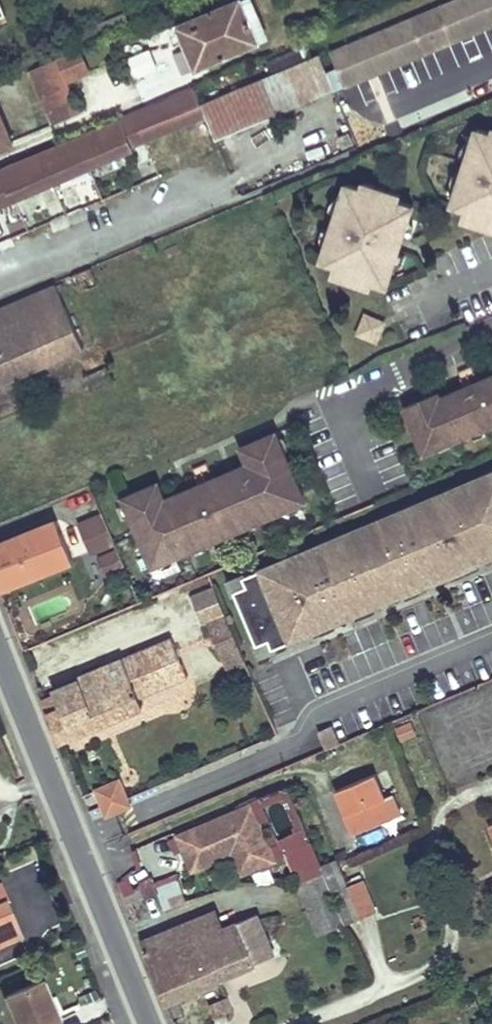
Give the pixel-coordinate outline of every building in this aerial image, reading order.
[(242,0),(237,0),(196,17),(199,24),(180,32),(187,48),(192,46),(202,67),(260,42),(242,0)] [(252,0),(242,0),(260,42),(268,39),(252,0)] [(438,3),(453,37),(491,21),(491,0),(445,0),(438,3)] [(128,19),(125,12),(79,31),(82,39),(128,19)] [(330,50),(343,83),(424,49),(410,16),(330,50)] [(199,24),(196,17),(177,25),(180,32),(199,24)] [(202,67),(192,46),(187,48),(197,69),(202,67)] [(137,75),(158,68),(150,47),(130,54),(137,75)] [(87,72),(78,50),(55,60),(64,82),(87,72)] [(328,74),(320,54),(202,103),(218,137),(341,85),(335,71),(328,74)] [(51,61),(24,73),(46,127),(73,115),(51,61)] [(138,144),(206,115),(194,85),(125,114),(138,144)] [(0,116),(0,146),(10,142),(0,116)] [(131,149),(120,120),(1,169),(13,199),(131,149)] [(477,127),(451,203),(466,208),(463,218),(491,228),(491,132),(477,127)] [(1,169),(0,169),(0,205),(13,199),(1,169)] [(363,185),(348,180),(323,255),(338,261),(334,272),(373,286),(375,278),(389,283),(402,246),(393,243),(397,231),(406,234),(416,202),(402,198),(404,192),(365,179),(363,185)] [(406,234),(397,231),(393,243),(402,246),(406,234)] [(84,350),(56,285),(38,292),(66,358),(84,350)] [(38,292),(0,308),(0,385),(6,382),(66,358),(38,292)] [(371,318),(358,314),(352,335),(374,341),(377,327),(371,318)] [(471,365),(457,371),(463,385),(477,380),(471,365)] [(113,380),(107,368),(87,377),(92,389),(113,380)] [(440,395),(443,402),(491,381),(491,373),(477,380),(463,385),(440,395)] [(403,404),(422,448),(453,435),(455,440),(491,424),(491,381),(443,402),(440,395),(438,390),(403,404)] [(155,481),(118,496),(148,566),(184,551),(182,548),(268,511),(269,514),(303,500),(274,431),(238,446),(246,462),(249,468),(164,503),(162,497),(155,481)] [(195,483),(162,497),(164,503),(249,468),(246,462),(210,477),(195,483)] [(204,463),(189,469),(195,483),(210,477),(204,463)] [(489,478),(486,471),(452,486),(454,493),(438,500),(435,493),(416,501),(419,508),(377,526),(374,519),(338,534),(341,540),(326,547),(323,540),(309,546),(312,553),(291,562),(288,555),(246,572),(242,574),(246,583),(233,588),(235,591),(255,638),(256,642),(269,637),(272,646),(276,644),(315,628),(319,626),(316,620),(366,599),(369,605),(372,604),(400,592),(404,590),(401,584),(472,555),(474,561),(478,560),(491,554),(491,477),(489,478)] [(454,493),(452,486),(435,493),(438,500),(454,493)] [(419,508),(416,501),(374,519),(377,526),(419,508)] [(91,553),(114,546),(103,512),(65,523),(69,535),(84,530),(91,553)] [(58,521),(0,544),(0,581),(3,589),(73,559),(58,521)] [(341,540),(338,534),(323,540),(326,547),(341,540)] [(116,546),(98,554),(108,574),(125,566),(116,546)] [(312,553),(309,546),(288,555),(291,562),(312,553)] [(404,590),(400,592),(402,595),(479,563),(478,560),(474,561),(472,555),(401,584),(404,590)] [(242,574),(246,572),(244,569),(225,577),(231,593),(235,591),(233,588),(246,583),(242,574)] [(224,614),(214,589),(191,599),(201,623),(224,614)] [(319,626),(315,628),(317,631),(374,607),(372,604),(369,605),(366,599),(316,620),(319,626)] [(241,652),(226,616),(208,625),(223,659),(241,652)] [(256,642),(255,638),(251,640),(258,656),(277,647),(276,644),(272,646),(269,637),(256,642)] [(187,674),(172,638),(78,677),(80,681),(56,691),(58,696),(63,706),(49,712),(60,740),(143,706),(139,696),(187,674)] [(63,706),(58,696),(45,701),(49,712),(63,706)] [(316,732),(324,750),(336,745),(328,727),(316,732)] [(385,796),(375,773),(370,775),(388,819),(402,813),(393,793),(385,796)] [(388,819),(370,775),(336,789),(346,813),(342,814),(352,834),(388,819)] [(126,794),(119,778),(96,788),(103,804),(126,794)] [(127,797),(126,794),(103,804),(107,813),(130,804),(127,797)] [(251,805),(177,837),(192,871),(231,855),(240,876),(275,861),(251,805)] [(308,835),(285,844),(291,861),(315,851),(308,835)] [(362,917),(338,859),(322,865),(347,923),(362,917)] [(130,904),(158,889),(145,865),(117,879),(130,904)] [(343,925),(320,873),(296,883),(319,935),(343,925)] [(179,882),(157,892),(166,914),(188,905),(179,882)] [(6,899),(0,901),(0,943),(21,934),(6,899)] [(222,928),(215,910),(195,918),(202,936),(222,928)] [(261,923),(257,913),(222,928),(202,936),(195,918),(142,941),(168,1004),(222,981),(221,977),(257,962),(243,931),(261,923)] [(274,955),(261,923),(243,931),(257,962),(274,955)] [(41,981),(7,996),(19,1023),(55,1023),(59,1022),(41,981)] [(230,1014),(211,1022),(212,1023),(234,1023),(230,1014)]
